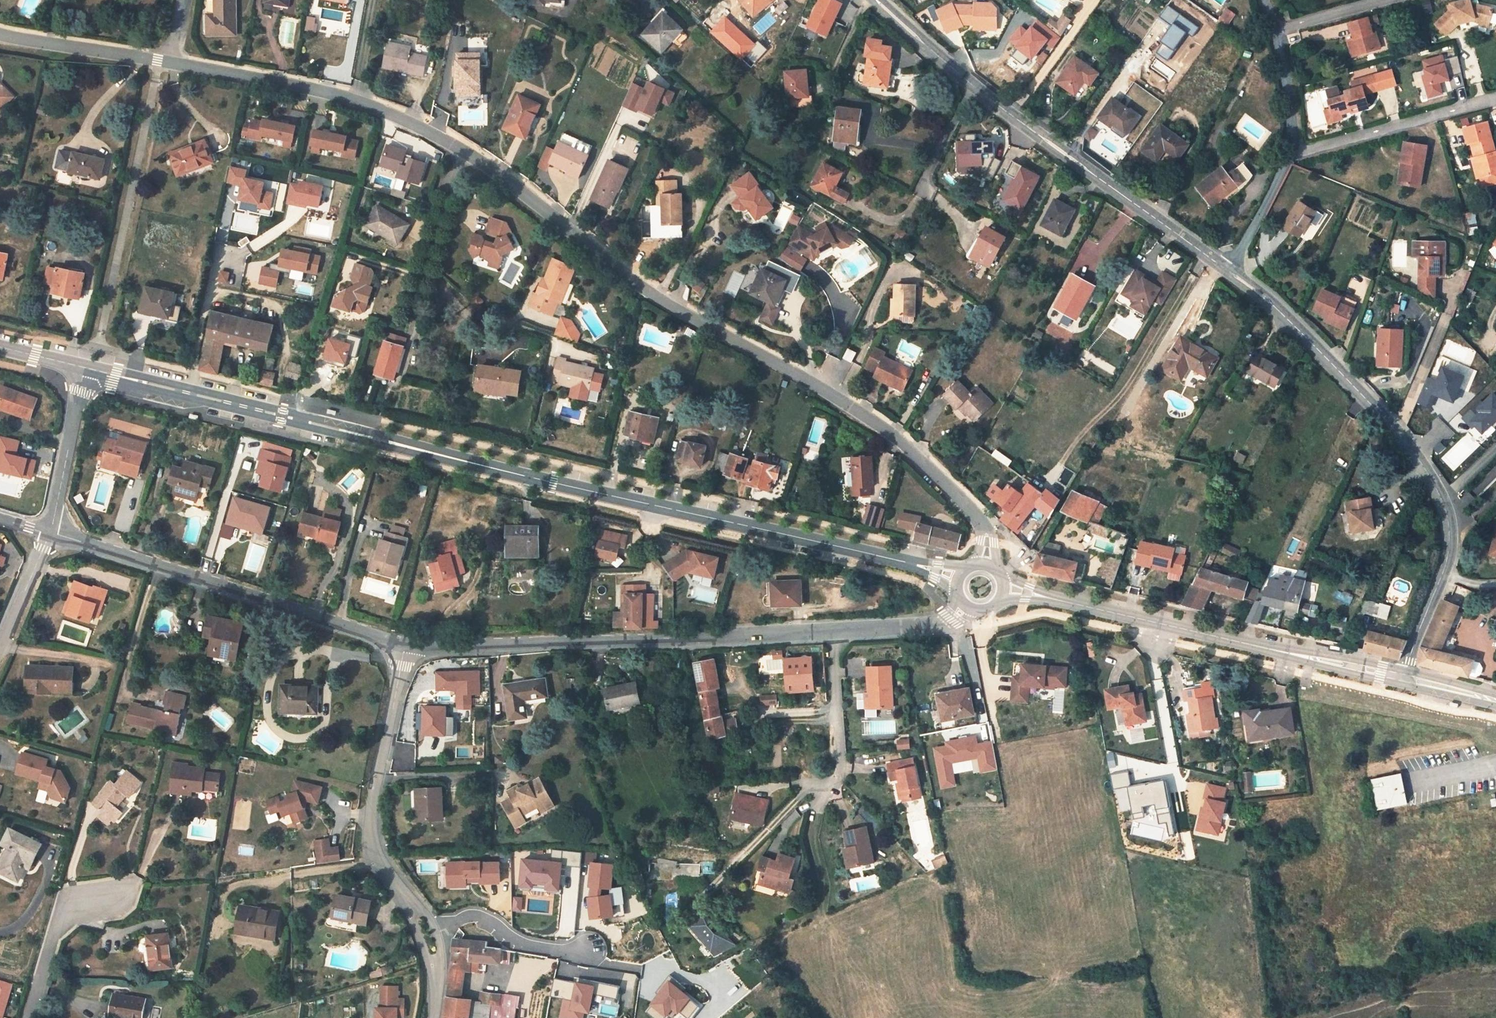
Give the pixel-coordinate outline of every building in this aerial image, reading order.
[(215,15),(207,15),(207,35),(235,35),(235,0),(215,0),(215,15)] [(545,4),(544,7),(565,8),(565,0),(561,0),(560,2),(545,0),(545,4)] [(754,17),(773,0),(740,0),(754,17)] [(834,0),(819,0),(807,27),(824,35),(832,19),(835,20),(842,4),(834,0)] [(1472,20),(1480,22),(1489,24),(1493,9),(1476,5),(1471,6),(1469,0),(1461,0),(1449,3),(1450,6),(1447,6),(1449,12),(1435,24),(1445,35),(1457,24),(1472,20)] [(961,27),(966,27),(966,25),(971,25),(971,33),(988,34),(988,30),(995,25),(995,13),(990,6),(973,5),(972,7),(952,6),(937,13),(946,33),(961,27)] [(682,31),(663,13),(658,19),(660,20),(645,37),(662,52),(674,39),(682,31)] [(1061,39),(1072,24),(1065,18),(1059,27),(1052,22),(1048,28),(1061,39)] [(1367,18),(1349,23),(1354,39),(1357,38),(1362,54),(1380,48),(1376,33),(1373,34),(1367,18)] [(679,45),(687,36),(682,31),(674,39),(679,45)] [(1353,56),(1362,54),(1357,38),(1354,39),(1349,41),(1353,56)] [(881,42),(868,41),(865,57),(869,58),(865,85),(884,87),(886,79),(888,79),(891,60),(889,60),(891,48),(880,47),(881,42)] [(412,48),(387,43),(382,67),(422,76),(426,58),(410,54),(412,48)] [(480,54),(457,55),(457,95),(480,95),(480,54)] [(1421,61),(1428,99),(1445,96),(1443,85),(1452,83),(1456,100),(1467,98),(1462,75),(1459,57),(1445,60),(1444,56),(1421,61)] [(1098,73),(1076,57),(1058,81),(1075,93),(1085,80),(1090,84),(1098,73)] [(806,71),(785,73),(787,88),(788,97),(789,108),(809,106),(806,71)] [(1366,111),(1363,97),(1374,93),(1370,77),(1347,83),(1349,91),(1341,93),(1342,98),(1337,99),(1335,90),(1323,93),(1329,115),(1336,113),(1337,116),(1347,114),(1346,110),(1355,108),(1356,114),(1366,111)] [(645,89),(632,84),(623,105),(636,111),(638,108),(653,114),(659,100),(669,105),(674,93),(648,81),(645,89)] [(1,109),(14,96),(0,83),(0,109),(1,109)] [(540,105),(519,96),(504,129),(524,138),(540,105)] [(1138,116),(1114,99),(1100,118),(1124,135),(1138,116)] [(857,111),(839,109),(834,140),(857,143),(858,131),(854,131),(857,111)] [(263,124),(251,122),(248,140),(260,142),(261,137),(284,141),(292,142),(295,128),(263,122),(263,124)] [(1480,176),(1483,186),(1495,182),(1495,147),(1494,148),(1487,123),(1464,129),(1468,145),(1471,144),(1475,158),(1480,176)] [(1188,145),(1160,125),(1143,150),(1157,161),(1165,150),(1178,159),(1188,145)] [(347,137),(315,131),(312,146),(321,148),(343,152),(342,157),(354,159),(358,141),(346,139),(347,137)] [(564,134),(560,143),(551,163),(567,171),(568,168),(579,174),(588,156),(580,152),(585,143),(564,134)] [(292,142),(284,141),(282,147),(291,149),(292,142)] [(204,143),(171,155),(178,175),(211,162),(204,143)] [(1419,187),(1426,147),(1405,143),(1401,162),(1406,163),(1406,168),(1404,167),(1401,184),(1419,187)] [(321,148),(312,146),(311,153),(319,154),(321,148)] [(409,152),(388,146),(382,167),(398,172),(396,179),(421,186),(427,163),(407,158),(409,152)] [(101,179),(105,159),(74,152),(74,154),(61,151),(57,167),(70,170),(69,172),(101,179)] [(1480,176),(1475,158),(1471,158),(1476,177),(1480,176)] [(628,169),(609,161),(592,200),(605,205),(613,189),(616,191),(618,192),(628,169)] [(1406,163),(1401,162),(1398,184),(1401,184),(1404,167),(1406,168),(1406,163)] [(1222,169),(1198,187),(1213,206),(1221,200),(1237,187),(1238,187),(1239,185),(1241,184),(1242,183),(1243,182),(1244,181),(1245,180),(1248,178),(1249,176),(1251,174),(1243,163),(1228,176),(1222,169)] [(842,173),(824,164),(812,186),(844,202),(848,194),(835,187),(842,173)] [(248,170),(231,167),(228,183),(242,186),(239,201),(259,205),(259,208),(271,211),(275,193),(264,191),(266,182),(246,178),(248,170)] [(565,174),(577,179),(579,174),(568,168),(567,171),(565,174)] [(1038,177),(1021,168),(1004,200),(1022,208),(1038,177)] [(759,186),(749,173),(736,182),(747,197),(745,198),(743,195),(731,203),(736,210),(742,210),(747,207),(756,219),(772,207),(757,187),(759,186)] [(675,180),(656,181),(657,210),(663,210),(664,225),(682,224),(682,193),(676,193),(675,180)] [(301,185),(291,183),(287,205),(308,209),(308,206),(321,209),(325,186),(301,182),(301,185)] [(735,183),(743,195),(745,198),(747,197),(736,182),(735,183)] [(613,189),(605,205),(609,207),(616,191),(613,189)] [(1075,211),(1055,200),(1042,225),(1062,235),(1075,211)] [(1315,212),(1299,202),(1284,226),(1299,236),(1315,212)] [(394,216),(377,206),(374,210),(392,221),(394,216)] [(397,243),(408,225),(394,216),(392,221),(374,210),(366,225),(397,243)] [(506,223),(491,218),(486,234),(497,237),(495,244),(485,241),(483,237),(474,234),(471,244),(473,244),(472,249),(470,250),(474,257),(479,255),(490,261),(488,266),(499,269),(502,258),(501,256),(513,249),(505,235),(511,231),(506,223)] [(797,225),(778,257),(797,270),(804,259),(800,257),(802,253),(812,260),(817,254),(835,243),(841,248),(848,246),(853,238),(852,237),(854,234),(848,231),(846,234),(831,225),(813,235),(797,225)] [(1004,237),(985,228),(970,255),(989,266),(1004,237)] [(1440,269),(1440,242),(1415,242),(1415,257),(1420,257),(1420,292),(1436,298),(1436,276),(1444,277),(1444,269),(1440,269)] [(313,255),(283,249),(280,265),(273,264),(272,269),(263,267),(260,283),(277,287),(281,272),(291,274),(291,270),(307,274),(318,276),(322,257),(313,255)] [(8,254),(0,252),(0,280),(2,280),(8,254)] [(545,281),(544,286),(540,285),(536,296),(541,297),(536,311),(551,316),(556,303),(560,305),(574,268),(553,260),(545,281)] [(764,270),(762,269),(750,294),(769,302),(761,319),(772,324),(779,308),(773,305),(774,305),(775,305),(783,289),(787,291),(790,290),(792,289),(793,285),(791,283),(798,275),(769,261),(764,270)] [(363,281),(337,295),(333,306),(350,312),(351,309),(360,312),(365,310),(367,302),(368,302),(372,287),(370,286),(374,272),(372,268),(357,264),(352,277),(363,281)] [(80,299),(85,273),(58,267),(58,270),(49,268),(46,281),(56,283),(53,293),(80,299)] [(221,271),(219,281),(227,283),(230,273),(221,271)] [(1145,276),(1136,271),(1122,294),(1133,301),(1139,304),(1141,301),(1147,305),(1151,299),(1161,306),(1177,281),(1163,272),(1155,286),(1143,279),(1145,276)] [(1094,287),(1074,276),(1056,308),(1075,318),(1094,287)] [(1156,283),(1145,276),(1143,279),(1155,286),(1156,283)] [(916,286),(895,285),(894,315),(895,315),(894,320),(896,323),(912,323),(914,321),(914,316),(915,316),(916,286)] [(174,294),(147,288),(141,313),(168,318),(174,294)] [(1347,325),(1356,303),(1323,289),(1314,311),(1327,317),(1332,319),(1330,323),(1337,326),(1339,322),(1347,325)] [(532,295),(528,308),(536,311),(541,297),(536,296),(532,295)] [(1139,304),(1133,301),(1130,306),(1142,314),(1147,305),(1141,301),(1139,304)] [(274,325),(213,311),(208,336),(225,341),(267,351),(274,325)] [(561,318),(555,336),(575,343),(578,336),(571,333),(574,326),(572,322),(561,318)] [(1403,331),(1381,330),(1378,365),(1395,366),(1396,349),(1402,349),(1403,331)] [(204,352),(222,356),(225,341),(208,336),(204,352)] [(1217,358),(1181,337),(1163,370),(1181,380),(1189,366),(1207,376),(1217,358)] [(403,347),(384,341),(375,374),(394,380),(403,347)] [(874,348),(864,368),(876,373),(873,377),(888,385),(890,382),(904,388),(912,371),(884,357),(885,354),(874,348)] [(204,352),(200,369),(218,374),(222,356),(204,352)] [(1283,369),(1258,355),(1249,372),(1274,386),(1283,369)] [(274,360),(267,358),(266,368),(273,369),(274,360)] [(566,359),(558,358),(553,380),(560,382),(559,384),(574,388),(573,391),(587,394),(593,370),(565,362),(566,359)] [(1466,375),(1442,365),(1436,380),(1430,393),(1436,396),(1454,403),(1466,375)] [(290,366),(288,376),(301,379),(303,370),(290,366)] [(520,372),(480,366),(476,389),(506,393),(517,395),(520,372)] [(274,374),(262,371),(259,384),(271,387),(274,374)] [(1430,393),(1436,380),(1428,377),(1417,404),(1430,409),(1436,396),(1430,393)] [(888,385),(902,392),(904,388),(890,382),(888,385)] [(970,394),(958,382),(944,395),(956,408),(959,405),(968,414),(974,421),(989,407),(974,390),(970,394)] [(2,386),(0,391),(0,408),(18,415),(19,411),(31,416),(37,399),(2,386)] [(989,407),(993,404),(977,387),(974,390),(989,407)] [(506,393),(476,389),(475,392),(505,397),(506,393)] [(1494,391),(1483,401),(1476,408),(1479,412),(1470,420),(1476,426),(1483,433),(1492,424),(1495,420),(1495,393),(1494,391)] [(1476,408),(1483,401),(1481,399),(1461,418),(1472,429),(1476,426),(1470,420),(1479,412),(1476,408)] [(959,405),(956,408),(965,417),(968,414),(959,405)] [(624,435),(653,442),(658,418),(630,412),(624,435)] [(0,437),(0,473),(25,479),(30,460),(17,457),(20,442),(0,437)] [(129,445),(109,439),(104,460),(120,464),(118,471),(137,476),(143,455),(127,450),(129,445)] [(260,484),(282,491),(294,449),(264,440),(255,470),(264,473),(260,484)] [(676,461),(701,468),(707,445),(681,440),(676,461)] [(728,456),(721,453),(715,469),(723,471),(728,456)] [(747,464),(748,460),(729,453),(728,456),(723,471),(722,473),(749,482),(753,466),(747,464)] [(768,465),(770,457),(756,453),(753,466),(749,482),(749,485),(768,490),(772,477),(777,479),(780,468),(768,465)] [(874,486),(872,457),(851,458),(853,488),(851,488),(851,496),(870,494),(870,486),(874,486)] [(104,460),(102,467),(118,471),(120,464),(104,460)] [(205,468),(186,462),(184,470),(175,467),(171,482),(177,484),(174,494),(184,496),(185,491),(196,494),(199,485),(208,488),(211,477),(204,475),(205,468)] [(214,468),(206,466),(205,468),(204,475),(211,477),(214,468)] [(1015,530),(1035,506),(1050,518),(1060,500),(1047,490),(1043,495),(1030,484),(1021,494),(1009,510),(1002,518),(1015,530)] [(994,486),(988,494),(1009,510),(1021,494),(1009,486),(1004,493),(994,486)] [(184,496),(195,499),(196,494),(185,491),(184,496)] [(1074,492),(1063,512),(1088,521),(1098,502),(1074,492)] [(269,507),(236,498),(230,518),(250,524),(263,528),(269,507)] [(1373,499),(1347,500),(1349,534),(1375,532),(1373,499)] [(1097,524),(1106,507),(1098,502),(1088,521),(1097,524)] [(883,509),(868,505),(863,523),(878,528),(883,509)] [(338,521),(341,509),(325,506),(322,518),(338,521)] [(322,518),(305,513),(300,532),(318,537),(336,542),(341,522),(338,521),(322,518)] [(250,524),(230,518),(228,523),(249,529),(250,524)] [(940,524),(921,519),(919,524),(939,529),(940,524)] [(939,529),(919,524),(915,539),(956,550),(960,534),(939,529)] [(538,526),(507,526),(507,554),(538,554),(538,526)] [(1130,536),(1111,530),(1092,584),(1112,589),(1130,536)] [(627,537),(602,531),(596,555),(617,560),(620,546),(625,547),(627,537)] [(407,538),(386,532),(383,540),(381,539),(378,551),(377,555),(372,554),(368,569),(396,576),(407,538)] [(318,537),(316,544),(334,549),(336,542),(318,537)] [(455,540),(435,546),(440,562),(431,565),(439,590),(454,585),(451,575),(456,574),(465,571),(455,540)] [(1156,545),(1142,541),(1137,562),(1151,566),(1152,562),(1170,567),(1169,571),(1182,574),(1187,555),(1175,552),(1176,548),(1157,543),(1156,545)] [(1065,550),(1044,543),(1038,554),(1064,560),(1065,550)] [(1241,551),(1226,543),(1221,552),(1237,560),(1241,551)] [(686,551),(679,556),(681,558),(686,558),(685,564),(692,565),(691,570),(690,572),(714,577),(718,559),(686,551)] [(1064,560),(1038,554),(1037,558),(1035,571),(1073,580),(1077,563),(1064,560)] [(679,556),(671,561),(681,576),(690,570),(691,570),(692,565),(685,564),(686,558),(681,558),(679,556)] [(681,576),(671,561),(662,566),(673,581),(681,576)] [(1170,567),(1152,562),(1151,566),(1169,571),(1170,567)] [(1288,568),(1278,565),(1275,573),(1286,576),(1288,568)] [(1201,610),(1212,589),(1255,602),(1258,592),(1259,589),(1247,586),(1247,582),(1238,579),(1240,569),(1228,566),(1225,575),(1201,568),(1182,605),(1201,610)] [(1264,604),(1282,608),(1286,591),(1278,590),(1280,581),(1270,579),(1268,588),(1266,587),(1264,593),(1262,603),(1255,602),(1254,603),(1246,621),(1257,623),(1264,604)] [(98,616),(107,590),(95,586),(95,588),(75,581),(72,589),(75,590),(68,614),(90,622),(93,614),(98,616)] [(800,581),(771,582),(772,595),(776,595),(777,605),(801,604),(800,581)] [(653,603),(645,603),(644,595),(644,584),(620,585),(621,594),(626,594),(627,629),(653,628),(653,622),(653,603)] [(1286,591),(1282,608),(1298,612),(1302,595),(1286,591)] [(1262,603),(1264,593),(1258,592),(1255,602),(1262,603)] [(653,603),(653,594),(644,595),(645,603),(653,603)] [(1306,596),(1302,595),(1298,612),(1308,615),(1310,606),(1304,604),(1306,596)] [(1361,613),(1388,620),(1391,607),(1365,600),(1361,613)] [(1437,614),(1451,618),(1455,605),(1442,601),(1437,614)] [(1472,663),(1473,660),(1439,652),(1453,619),(1451,618),(1437,614),(1421,649),(1418,663),(1468,675),(1476,677),(1480,674),(1482,669),(1479,664),(1472,663)] [(235,659),(243,623),(208,615),(204,636),(213,638),(210,654),(235,659)] [(1345,623),(1333,620),(1331,629),(1343,632),(1345,623)] [(1406,641),(1368,631),(1363,650),(1399,659),(1406,641)] [(784,670),(783,649),(773,650),(773,659),(760,659),(760,672),(784,670)] [(814,655),(785,656),(786,685),(815,683),(814,655)] [(716,689),(712,667),(716,666),(715,659),(695,663),(703,706),(718,701),(717,698),(716,689)] [(759,670),(759,661),(751,662),(751,670),(759,670)] [(1067,668),(1023,665),(1022,678),(1014,678),(1012,702),(1028,703),(1029,687),(1045,688),(1045,683),(1055,684),(1055,687),(1066,688),(1067,668)] [(72,692),(73,667),(32,666),(32,691),(72,692)] [(720,688),(716,666),(712,667),(716,689),(720,688)] [(893,707),(891,667),(868,667),(870,695),(866,695),(867,708),(881,708),(893,707)] [(472,694),(482,693),(481,668),(435,670),(436,690),(457,689),(457,705),(473,704),(472,694)] [(548,696),(545,679),(505,685),(509,720),(527,717),(525,700),(548,696)] [(640,702),(636,683),(606,690),(609,709),(640,702)] [(316,712),(316,687),(282,686),(281,711),(291,711),(291,708),(307,708),(307,712),(316,712)] [(1131,696),(1128,686),(1106,690),(1109,709),(1123,706),(1126,724),(1147,721),(1142,700),(1137,701),(1136,695),(1131,696)] [(1205,688),(1183,691),(1185,701),(1188,701),(1191,713),(1187,714),(1190,732),(1208,728),(1207,721),(1214,720),(1210,697),(1207,697),(1205,688)] [(974,714),(969,689),(937,695),(943,720),(974,714)] [(128,723),(176,735),(181,714),(179,714),(181,708),(184,709),(187,696),(166,690),(163,703),(166,704),(165,711),(142,705),(142,704),(132,701),(128,723)] [(640,702),(609,709),(611,718),(646,711),(644,701),(640,702)] [(703,706),(710,739),(727,735),(738,732),(735,719),(722,721),(718,701),(703,706)] [(445,725),(445,707),(425,706),(424,734),(445,734),(445,725)] [(1249,739),(1293,733),(1290,708),(1260,712),(1259,709),(1245,711),(1249,739)] [(85,733),(82,729),(75,734),(79,738),(85,733)] [(728,738),(727,735),(710,739),(712,743),(728,738)] [(909,739),(897,740),(898,749),(910,748),(909,739)] [(52,767),(53,764),(47,763),(49,758),(24,751),(18,771),(42,779),(40,786),(49,789),(53,796),(67,800),(70,787),(61,770),(56,768),(52,767)] [(920,798),(913,759),(887,765),(890,780),(896,778),(899,778),(901,783),(898,784),(901,798),(904,797),(911,796),(912,799),(920,798)] [(187,765),(174,763),(171,791),(183,793),(183,788),(192,790),(202,791),(202,788),(203,782),(219,784),(220,774),(204,772),(205,770),(187,767),(187,765)] [(142,782),(127,770),(115,784),(111,780),(94,802),(103,811),(98,817),(108,824),(113,819),(115,821),(122,812),(117,807),(128,795),(130,796),(142,782)] [(1244,771),(1246,791),(1253,791),(1251,771),(1244,771)] [(1378,809),(1407,803),(1401,773),(1371,779),(1378,809)] [(554,806),(540,778),(524,787),(526,790),(521,793),(519,789),(517,785),(507,791),(511,797),(503,801),(514,823),(524,818),(522,815),(540,805),(543,811),(554,806)] [(321,787),(294,780),(291,794),(285,796),(287,799),(280,802),(278,796),(266,801),(270,813),(280,809),(282,815),(290,812),(294,811),(298,821),(307,818),(302,804),(303,799),(317,803),(321,787)] [(218,790),(219,784),(203,782),(202,788),(218,790)] [(1225,788),(1207,784),(1204,798),(1206,799),(1202,816),(1200,815),(1197,829),(1214,833),(1216,823),(1220,824),(1225,802),(1222,802),(1225,788)] [(443,819),(441,788),(429,788),(429,796),(417,796),(418,820),(443,819)] [(942,802),(939,788),(933,789),(936,803),(942,802)] [(731,818),(763,825),(768,801),(757,799),(756,802),(736,797),(731,818)] [(294,811),(290,812),(294,823),(298,821),(294,811)] [(524,818),(514,823),(516,827),(526,821),(524,818)] [(873,861),(865,827),(845,832),(849,848),(853,866),(873,861)] [(41,844),(10,828),(2,844),(8,846),(13,849),(2,872),(18,880),(25,866),(27,862),(31,864),(41,844)] [(331,839),(318,841),(321,864),(335,862),(333,848),(331,839)] [(2,872),(13,849),(8,846),(0,863),(0,871),(2,872)] [(341,847),(333,848),(335,862),(343,861),(341,847)] [(848,868),(853,866),(849,848),(844,850),(848,868)] [(580,865),(581,851),(563,850),(563,857),(571,858),(571,865),(580,865)] [(777,861),(762,857),(758,869),(762,871),(759,883),(777,888),(778,887),(790,891),(794,880),(789,879),(795,858),(779,853),(777,861)] [(563,862),(522,857),(519,886),(534,888),(534,881),(547,883),(546,889),(560,891),(563,862)] [(502,860),(448,861),(448,888),(468,888),(468,882),(502,882),(502,860)] [(615,863),(592,861),(589,893),(592,918),(616,915),(612,891),(615,863)] [(716,874),(717,861),(704,861),(703,873),(716,874)] [(367,923),(370,900),(336,894),(332,914),(352,917),(351,921),(367,923)] [(275,939),(279,911),(241,905),(236,932),(275,939)] [(707,925),(712,920),(702,911),(694,918),(693,916),(686,922),(713,955),(723,949),(725,950),(736,945),(720,929),(715,934),(707,925)] [(173,967),(168,933),(147,936),(151,970),(173,967)] [(470,971),(471,960),(500,962),(501,948),(488,946),(487,941),(481,941),(477,941),(470,940),(460,939),(453,939),(453,951),(457,952),(452,969),(465,971),(470,971)] [(501,948),(500,962),(509,963),(509,950),(501,948)] [(555,974),(558,960),(541,957),(537,977),(554,980),(555,974)] [(373,978),(390,973),(388,967),(371,973),(373,978)] [(669,974),(657,991),(660,994),(647,1011),(656,1017),(665,1017),(673,1007),(687,1017),(690,1017),(701,1003),(673,982),(676,979),(669,974)] [(471,1002),(471,1000),(461,998),(463,980),(450,978),(445,1015),(469,1017),(471,1002)] [(576,982),(556,978),(553,995),(564,997),(560,1016),(571,1017),(584,1017),(585,1011),(591,1012),(597,984),(577,980),(576,982)] [(14,982),(3,979),(0,987),(0,1017),(14,982)] [(620,986),(604,983),(601,994),(617,997),(620,986)] [(404,999),(397,999),(397,986),(381,986),(381,1008),(376,1008),(376,1017),(397,1017),(397,1009),(404,1009),(404,999)] [(500,1005),(501,995),(481,992),(480,1003),(488,1004),(500,1005)] [(114,993),(110,1014),(135,1017),(143,1017),(146,999),(114,993)] [(547,1010),(549,996),(520,993),(518,1007),(547,1010)] [(501,995),(500,1005),(488,1004),(487,1017),(512,1017),(515,997),(501,995)] [(488,1004),(480,1003),(471,1002),(469,1017),(487,1017),(488,1004)] [(518,1007),(518,1017),(520,1017),(546,1017),(547,1010),(518,1007)]
